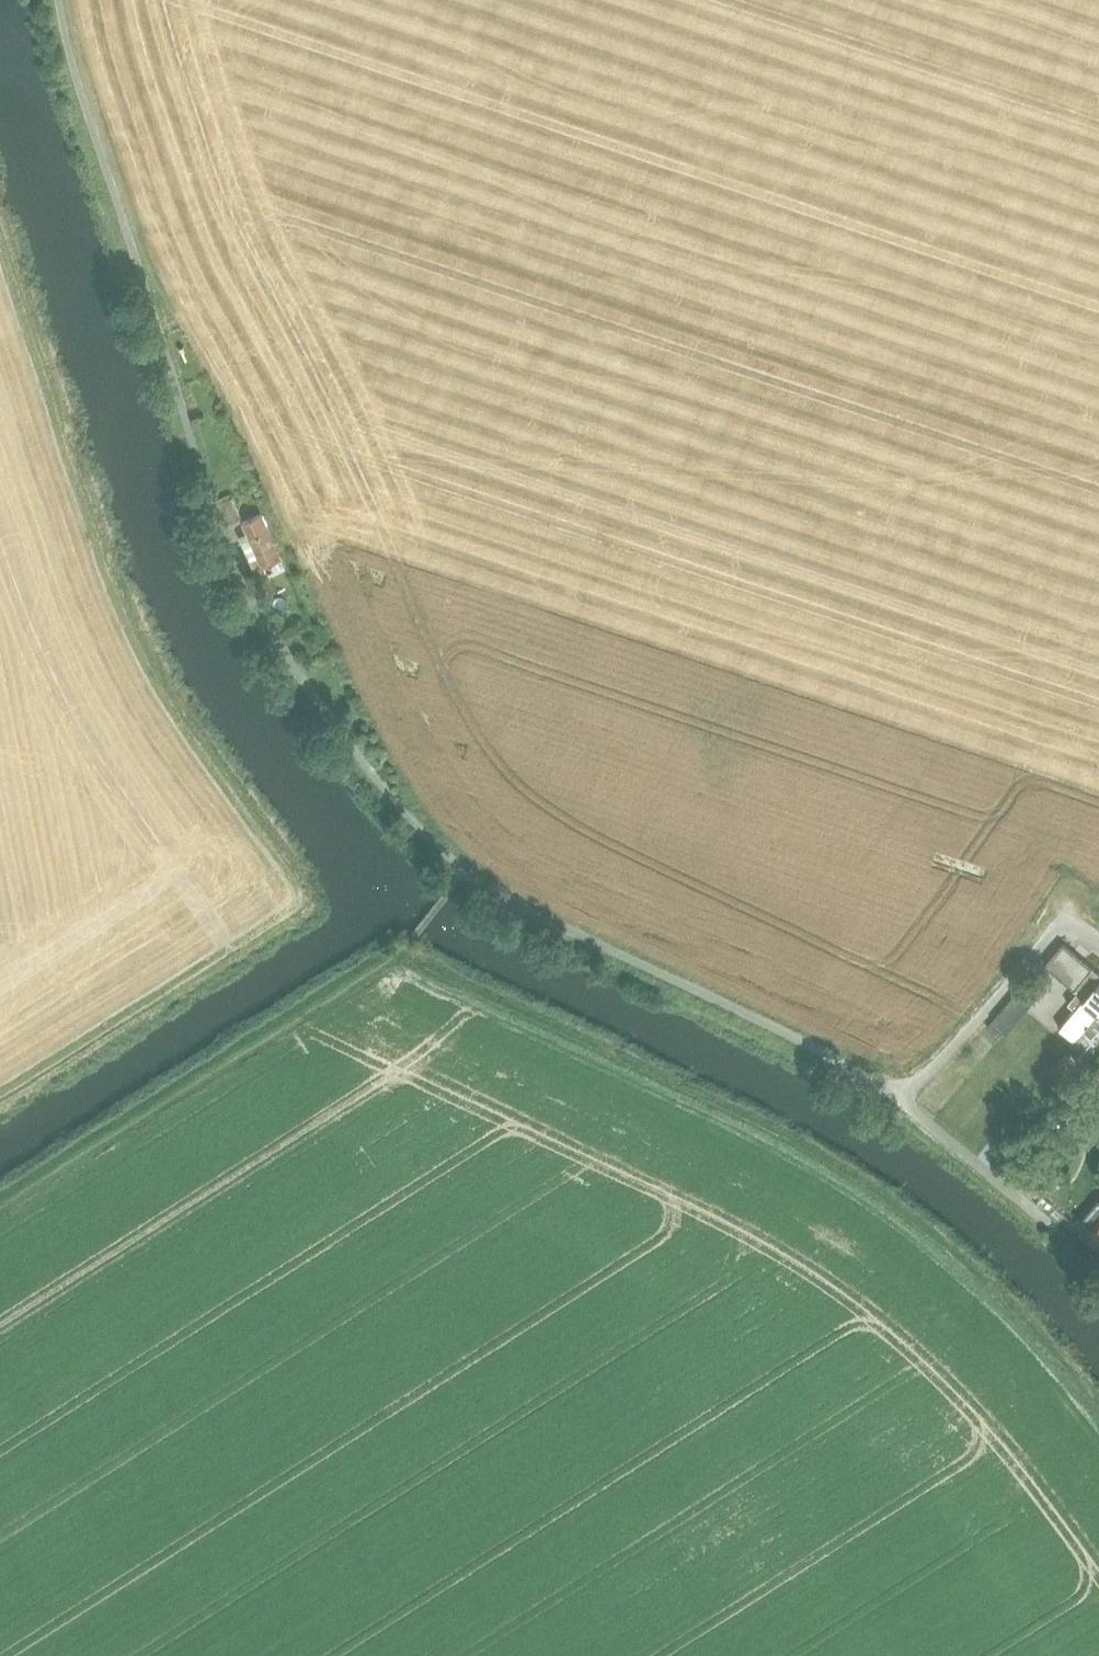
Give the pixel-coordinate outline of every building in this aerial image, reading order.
[(229,521),(243,514),(233,493),(219,500),(229,521)] [(264,566),(281,558),(261,513),(244,520),(248,530),(239,534),(257,574),(266,570),(264,566)] [(1063,943),(1045,965),(1077,991),(1068,1002),(1075,1008),(1059,1027),(1075,1040),(1083,1030),(1091,1021),(1097,1013),(1097,1012),(1098,1009),(1098,973),(1063,943)] [(1097,1012),(1097,1013),(1091,1021),(1094,1023),(1098,1028),(1098,1009),(1097,1012)] [(992,1020),(987,1025),(993,1031),(998,1025),(992,1020)] [(1091,1021),(1083,1030),(1091,1037),(1096,1031),(1091,1027),(1094,1023),(1091,1021)] [(1080,1038),(1069,1051),(1076,1058),(1089,1044),(1080,1038)] [(1098,1244),(1098,1199),(1079,1222),(1088,1230),(1086,1233),(1098,1244)]
